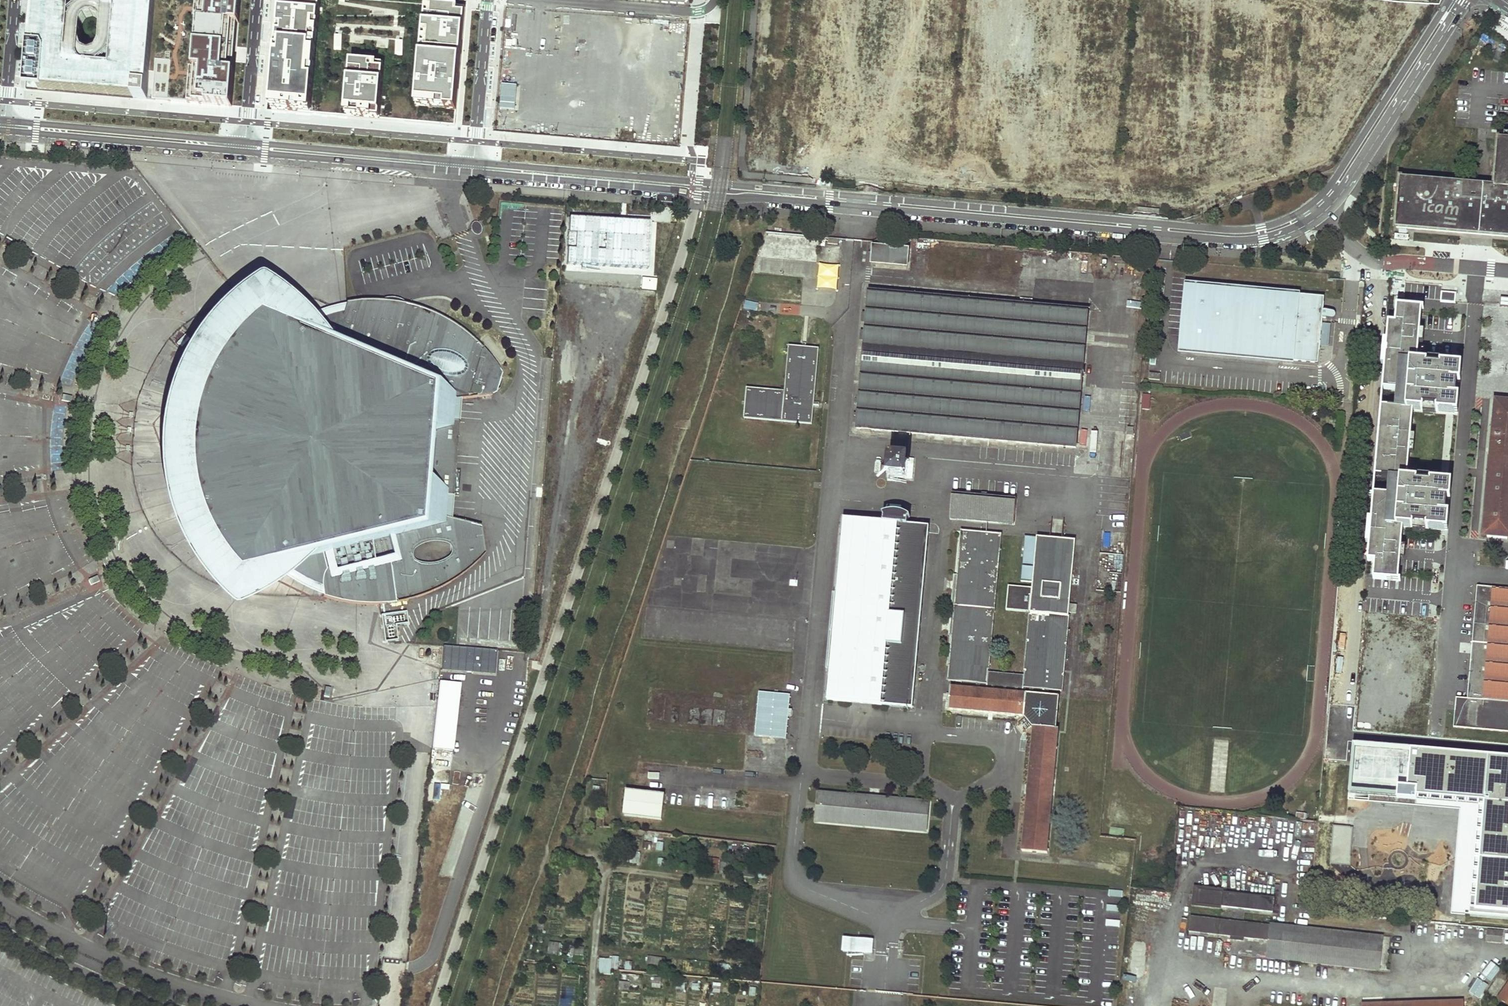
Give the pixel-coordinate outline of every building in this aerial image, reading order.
[(27,76),(39,77),(40,73),(52,74),(52,78),(57,78),(55,91),(134,98),(135,84),(148,86),(153,30),(140,29),(142,0),(34,0),(27,76)] [(140,29),(153,30),(156,0),(142,0),(140,29)] [(241,0),(203,0),(201,19),(199,19),(195,64),(156,61),(153,100),(232,106),(235,71),(233,71),(228,71),(232,23),(237,23),(239,23),(241,0)] [(282,40),(323,44),(327,0),(285,0),(284,3),(282,40)] [(470,6),(429,3),(424,53),(465,56),(470,6)] [(237,23),(232,23),(228,71),(233,71),(237,23)] [(341,51),(345,38),(337,35),(332,48),(341,51)] [(323,44),(282,40),(276,109),(317,112),(323,44)] [(465,56),(424,53),(419,107),(460,111),(465,56)] [(389,62),(355,59),(351,116),(385,118),(389,62)] [(27,76),(26,89),(55,91),(57,78),(52,78),(52,74),(40,73),(39,77),(27,76)] [(500,109),(517,110),(518,84),(501,83),(500,109)] [(147,99),(148,86),(135,84),(134,98),(147,99)] [(214,115),(230,116),(230,108),(215,107),(214,115)] [(1401,174),(1400,196),(1401,197),(1399,225),(1459,230),(1471,220),(1496,222),(1495,226),(1507,227),(1507,130),(1504,130),(1504,136),(1499,136),(1495,181),(1494,192),(1474,190),(1475,180),(1401,174)] [(1495,181),(1475,180),(1474,190),(1494,192),(1495,181)] [(646,270),(650,222),(623,220),(602,219),(570,216),(566,264),(646,270)] [(1471,220),(1459,230),(1495,234),(1495,226),(1496,222),(1471,220)] [(480,225),(479,224),(477,224),(476,223),(474,224),(473,224),(472,226),(471,227),(471,229),(471,230),(472,232),(473,233),(475,234),(477,234),(479,233),(480,232),(481,230),(481,228),(481,227),(480,225)] [(1495,226),(1495,234),(1507,235),(1507,227),(1495,226)] [(787,260),(797,262),(800,247),(795,246),(797,238),(784,236),(784,235),(766,232),(761,262),(771,264),(770,269),(784,272),(787,260)] [(872,245),(871,263),(908,266),(910,247),(872,245)] [(131,272),(108,288),(115,298),(127,290),(123,284),(134,277),(131,272)] [(658,278),(643,276),(642,289),(656,291),(658,278)] [(803,283),(801,303),(832,307),(834,298),(840,299),(839,308),(847,309),(849,293),(825,290),(826,278),(817,277),(816,285),(803,283)] [(1325,291),(1187,278),(1181,345),(1318,357),(1320,340),(1322,318),(1323,310),(1330,311),(1334,310),(1335,306),(1333,304),(1329,303),(1324,303),(1325,291)] [(868,292),(856,429),(1077,449),(1089,312),(868,292)] [(1455,292),(1441,292),(1441,301),(1447,301),(1455,302),(1455,292)] [(1507,306),(1507,298),(1500,298),(1500,306),(1507,306)] [(499,370),(491,359),(484,349),(470,336),(454,324),(437,314),(421,308),(401,303),(396,307),(390,306),(385,302),(385,301),(368,300),(346,302),(346,303),(345,306),(342,316),(342,318),(306,331),(297,321),(294,318),(284,324),(279,327),(269,336),(263,336),(256,336),(254,337),(246,339),(238,342),(231,346),(224,350),(218,356),(211,364),(203,362),(196,368),(199,377),(195,385),(192,394),(184,430),(183,463),(189,499),(186,503),(186,510),(191,515),(200,514),(201,517),(205,524),(211,530),(216,536),(223,541),(231,545),(238,548),(247,550),(252,551),(255,555),(263,563),(274,573),(277,570),(288,561),(322,580),(322,583),(322,586),(323,595),(323,596),(342,602),(361,604),(380,604),(399,602),(408,600),(408,596),(415,594),(416,598),(417,598),(438,589),(485,553),(481,526),(441,516),(442,495),(453,496),(455,465),(445,464),(446,452),(456,452),(459,422),(448,421),(450,400),(491,396),(493,389),(497,376),(499,370)] [(318,311),(297,321),(306,331),(342,318),(342,316),(345,306),(346,303),(318,311)] [(1423,308),(1399,306),(1397,323),(1391,323),(1370,559),(1376,559),(1375,578),(1399,580),(1404,526),(1450,530),(1454,481),(1409,477),(1415,410),(1459,414),(1464,365),(1418,361),(1423,308)] [(1331,319),(1322,318),(1320,340),(1329,341),(1331,319)] [(812,424),(819,348),(788,345),(784,391),(747,388),(744,418),(812,424)] [(184,430),(192,394),(195,385),(199,377),(189,374),(174,434),(180,501),(189,499),(183,463),(184,430)] [(500,377),(497,376),(493,389),(496,390),(497,390),(499,389),(502,380),(500,377)] [(1141,408),(1148,409),(1150,395),(1143,394),(1141,408)] [(1494,395),(1480,534),(1507,538),(1507,397),(1494,395)] [(65,439),(50,439),(50,470),(65,470),(65,439)] [(455,465),(456,452),(446,452),(445,464),(455,465)] [(890,459),(888,476),(906,477),(907,460),(890,459)] [(952,497),(950,520),(1014,526),(1016,502),(952,497)] [(884,517),(883,522),(844,519),(827,700),(912,708),(929,527),(908,525),(908,519),(910,517),(906,514),(900,512),(894,511),(889,512),(883,514),(884,517)] [(1059,717),(1058,717),(1060,697),(1023,693),(1024,688),(1062,691),(1076,540),(1025,536),(1021,581),(1033,582),(1033,589),(1009,587),(1007,610),(1030,612),(1025,676),(988,672),(1001,534),(961,530),(947,681),(987,684),(987,690),(951,687),(949,711),(1025,717),(1034,728),(1023,852),(1047,854),(1059,717)] [(300,585),(323,595),(322,586),(322,583),(322,580),(288,561),(277,570),(300,585)] [(1477,584),(1466,698),(1465,710),(1453,709),(1452,726),(1507,731),(1507,587),(1477,584)] [(1428,736),(1436,615),(1362,611),(1359,663),(1358,662),(1354,731),(1428,736)] [(498,649),(445,645),(443,669),(496,673),(498,649)] [(460,682),(441,681),(433,764),(451,766),(460,682)] [(790,695),(759,692),(755,735),(785,738),(790,695)] [(1466,698),(1454,697),(1453,709),(1465,710),(1466,698)] [(1348,743),(1344,794),(1464,803),(1456,908),(1507,912),(1507,756),(1348,743)] [(625,791),(622,816),(661,820),(664,795),(625,791)] [(817,792),(814,823),(926,833),(929,802),(817,792)] [(1350,826),(1332,824),(1329,864),(1350,866),(1351,856),(1347,856),(1350,826)] [(1272,898),(1198,889),(1197,903),(1270,911),(1272,898)] [(1270,925),(1190,916),(1189,930),(1268,939),(1270,925)] [(1380,937),(1270,925),(1268,939),(1267,955),(1377,966),(1380,937)] [(1485,942),(1501,943),(1502,930),(1486,929),(1485,942)] [(843,940),(842,952),(872,954),(873,942),(843,940)] [(549,955),(560,955),(560,942),(549,942),(549,955)] [(599,957),(599,972),(618,973),(619,958),(599,957)] [(648,958),(649,965),(664,964),(663,957),(648,958)] [(1498,998),(1507,1005),(1507,984),(1498,998)]
